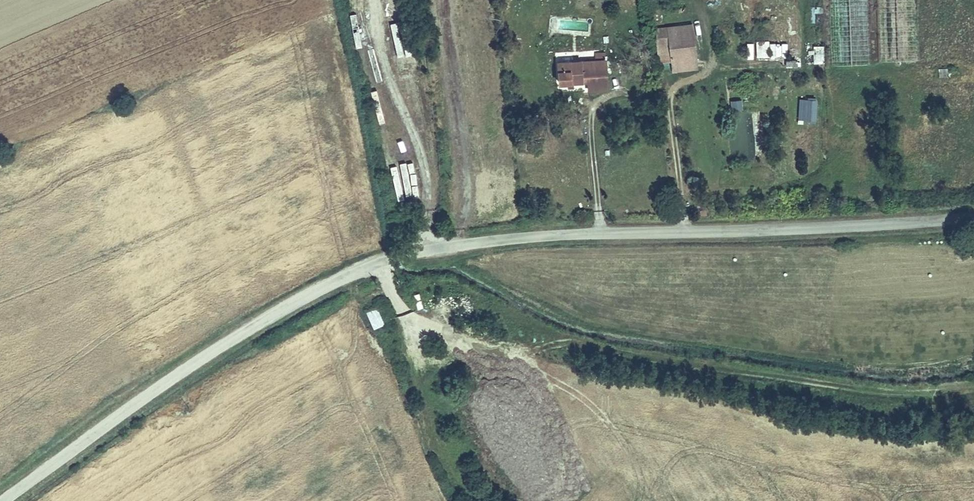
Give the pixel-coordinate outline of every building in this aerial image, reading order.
[(822,23),(824,8),(811,7),(809,21),(822,23)] [(668,41),(669,57),(684,56),(695,55),(694,39),(668,41)] [(787,59),(788,43),(757,42),(756,57),(787,59)] [(812,64),(824,64),(824,46),(812,46),(812,64)] [(605,92),(602,56),(591,57),(592,63),(556,66),(557,85),(586,83),(587,93),(605,92)] [(684,56),(669,57),(670,66),(685,65),(684,56)] [(795,61),(786,62),(787,69),(797,67),(795,61)] [(807,99),(806,121),(814,122),(816,100),(807,99)] [(742,101),(731,101),(731,111),(742,111),(742,101)] [(412,296),(417,310),(423,308),(418,294),(412,296)] [(378,308),(366,312),(373,331),(385,326),(378,308)]
